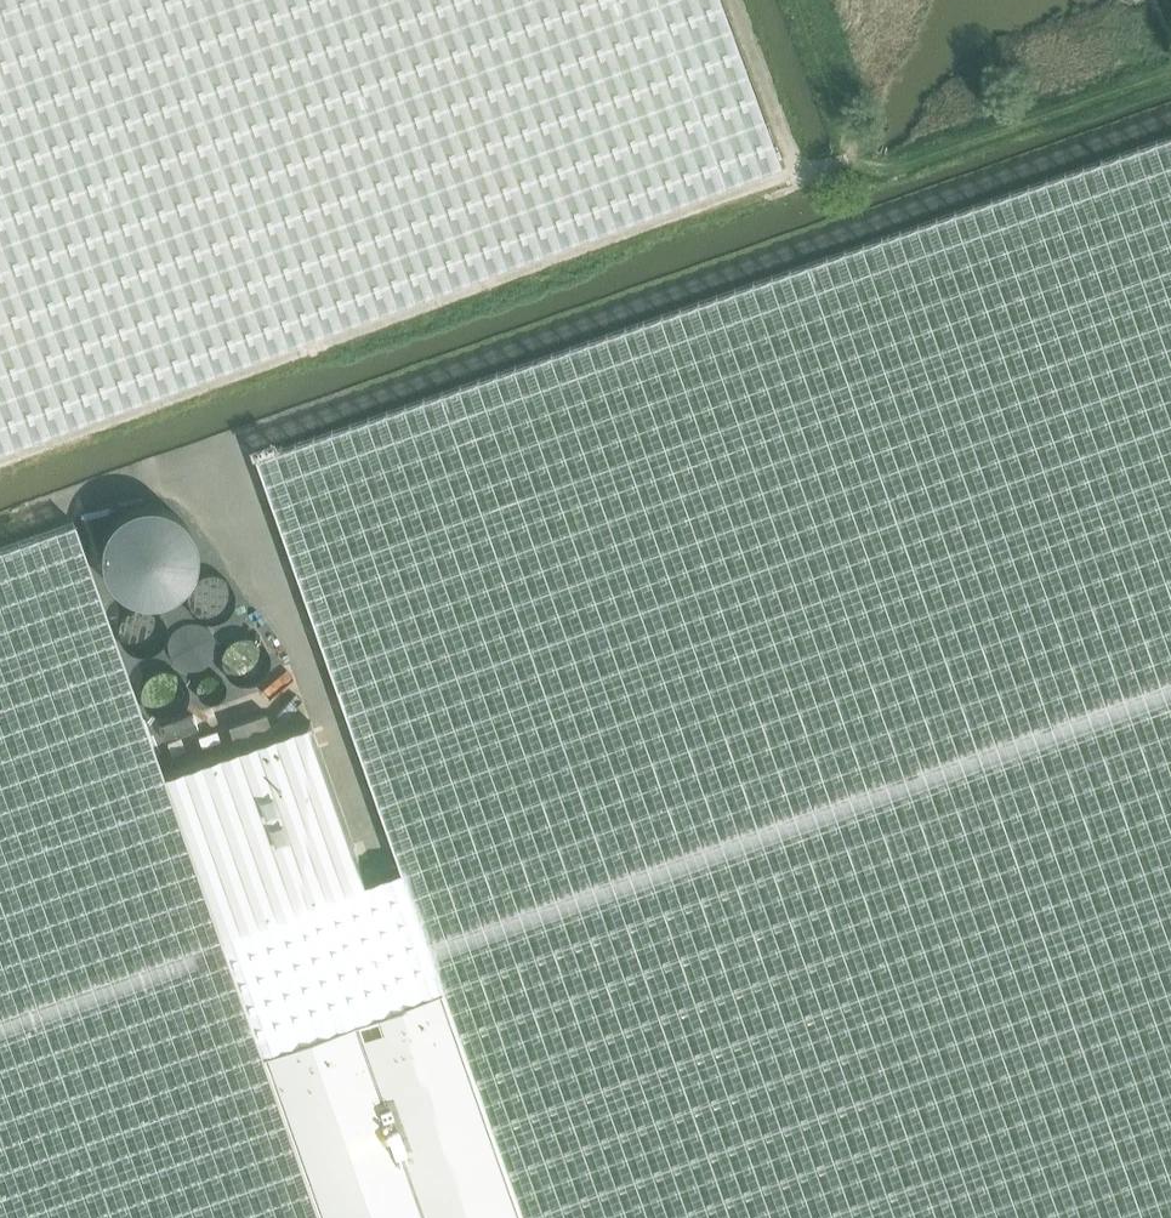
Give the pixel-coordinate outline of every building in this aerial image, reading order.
[(780,166),(720,0),(0,0),(0,452),(780,166)] [(259,457),(405,868),(433,947),(528,1217),(1170,1217),(1170,135),(259,457)] [(0,548),(0,1217),(320,1217),(247,1012),(163,774),(74,521),(0,548)] [(236,748),(163,774),(247,1012),(433,947),(405,868),(368,881),(312,721),(274,734),(266,711),(228,725),(236,748)] [(247,1012),(320,1217),(528,1217),(433,947),(247,1012)]
